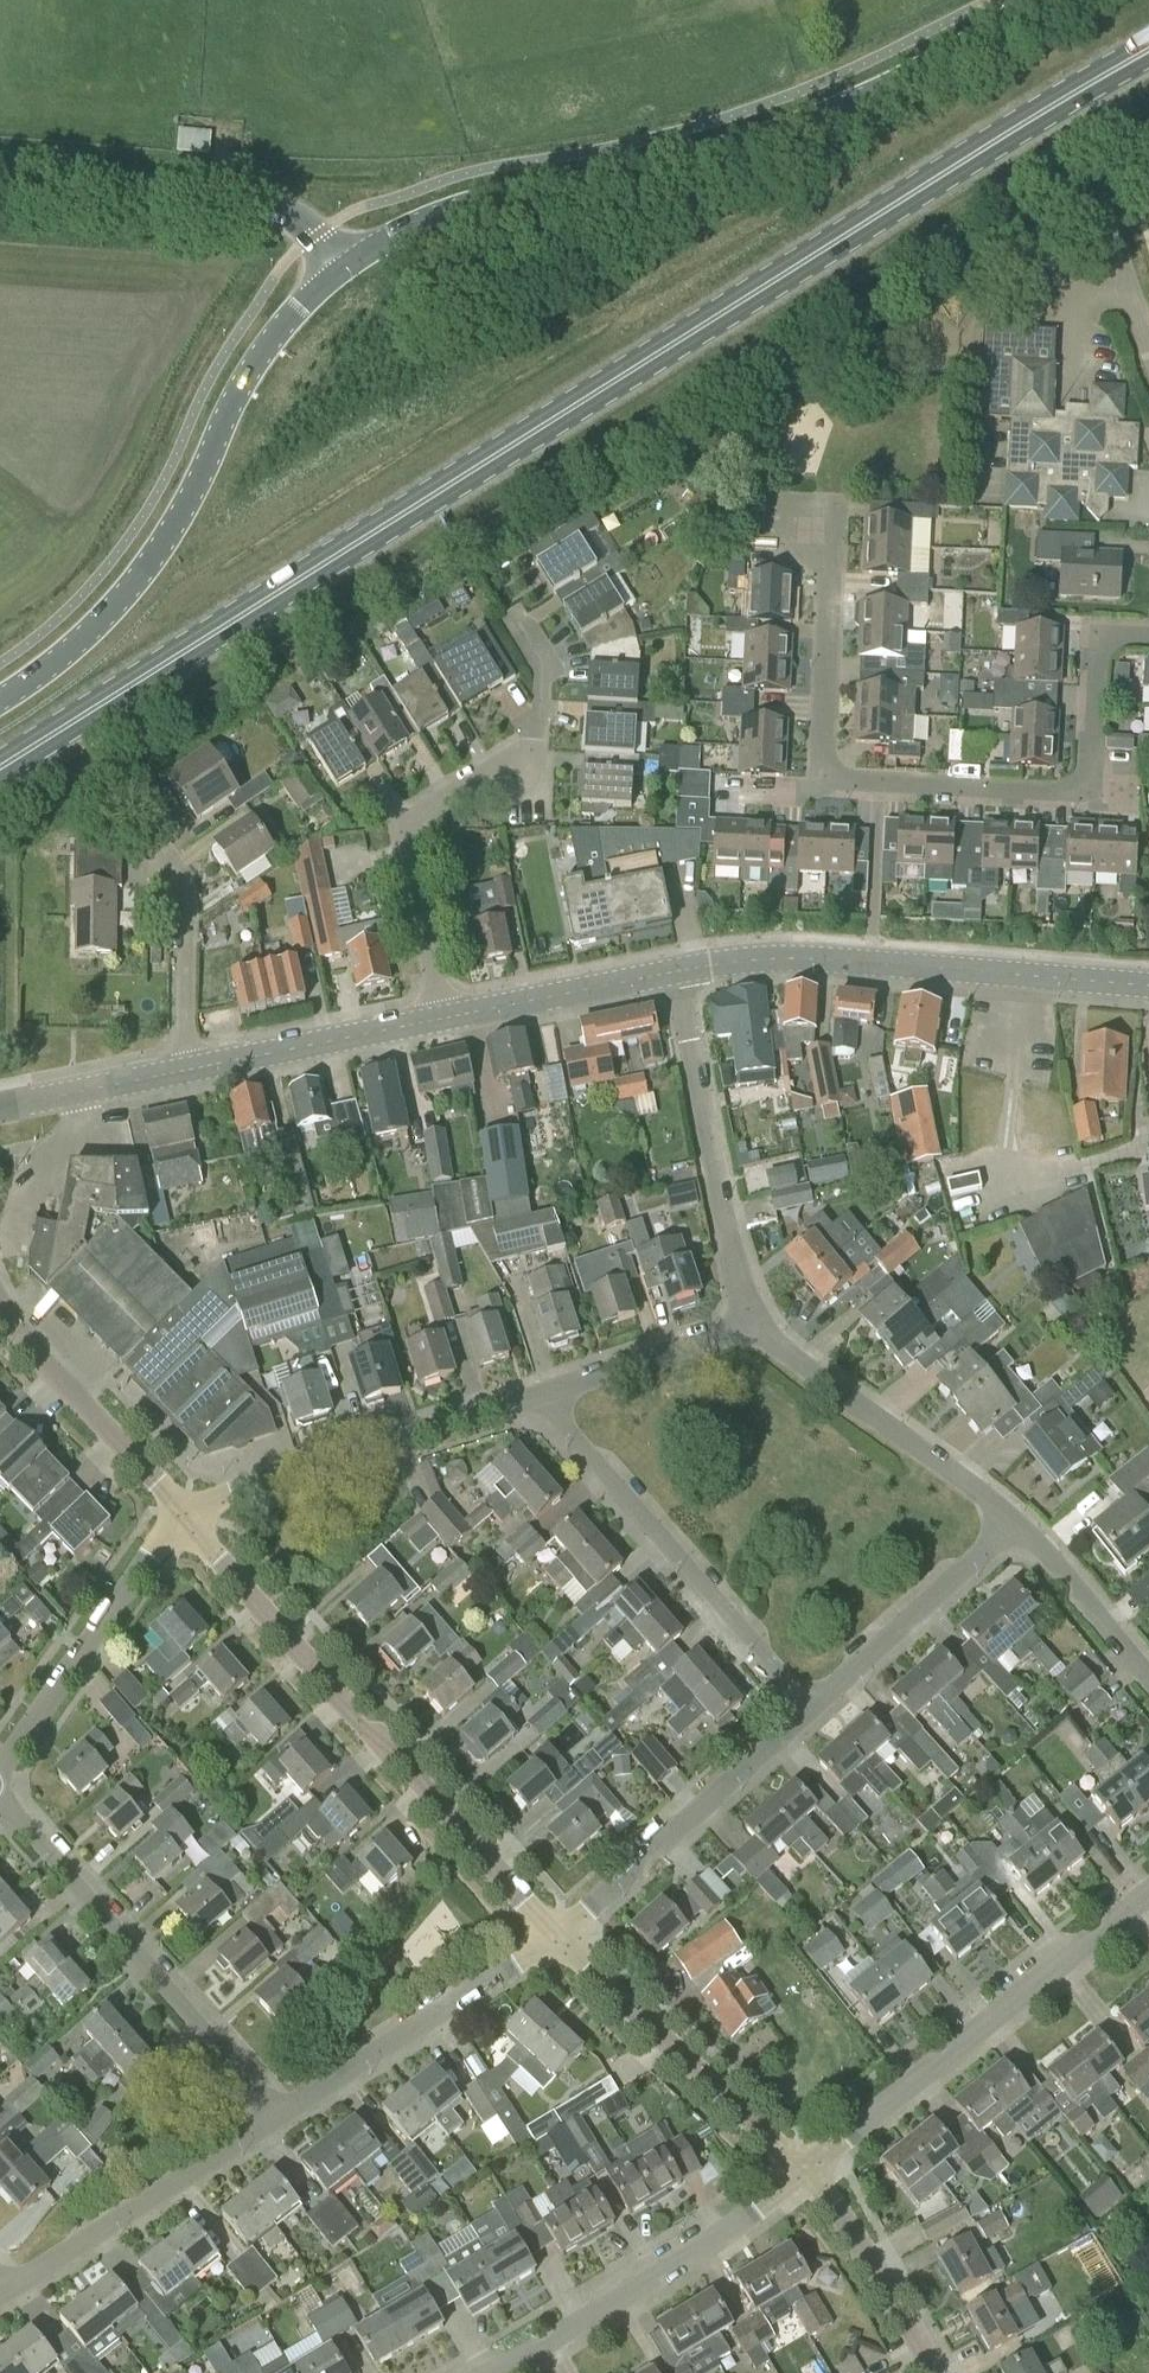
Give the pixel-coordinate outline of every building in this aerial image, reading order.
[(210,156),(212,133),(179,130),(177,154),(210,156)] [(1066,415),(1052,414),(1056,332),(984,328),(979,419),(1011,420),(1005,506),(1046,509),(1045,521),(1076,523),(1077,507),(1082,507),(1098,525),(1108,516),(1109,498),(1125,499),(1126,469),(1137,470),(1139,427),(1118,426),(1119,420),(1122,420),(1123,389),(1092,388),(1091,413),(1066,412),(1066,415)] [(866,548),(908,550),(910,523),(932,524),(933,509),(902,507),(901,522),(868,521),(866,548)] [(604,583),(605,585),(627,571),(616,554),(595,568),(578,542),(600,528),(591,514),(530,552),(538,565),(534,568),(562,610),(604,583)] [(1120,601),(1123,557),(1079,555),(1080,538),(1038,536),(1036,558),(1063,560),(1061,598),(1120,601)] [(907,577),(908,550),(866,548),(865,576),(896,577),(896,592),(929,593),(930,579),(907,577)] [(748,625),(758,625),(790,626),(792,597),(759,595),(759,580),(727,578),(726,594),(749,595),(748,623),(748,625)] [(633,627),(605,585),(604,583),(562,610),(590,654),(636,641),(633,627)] [(462,589),(449,597),(457,611),(471,603),(462,589)] [(928,609),(929,593),(896,592),(895,606),(864,604),(855,608),(855,625),(862,631),(862,632),(905,634),(906,608),(928,609)] [(414,632),(425,626),(425,625),(419,615),(408,621),(414,632)] [(1018,658),(1061,660),(1063,633),(1029,631),(1030,616),(998,615),(997,630),(1019,631),(1018,658)] [(748,625),(748,623),(725,622),(725,637),(747,638),(746,665),(788,667),(790,639),(757,638),(758,625),(748,625)] [(460,713),(434,671),(405,624),(397,629),(409,649),(406,651),(422,678),(394,695),(385,680),(383,681),(418,738),(460,713)] [(434,671),(460,713),(501,687),(489,667),(503,658),(486,629),(471,638),(475,645),(434,671)] [(904,647),(905,634),(862,632),(861,660),(892,661),(892,676),(924,677),(925,648),(904,647)] [(637,707),(637,705),(640,657),(636,641),(590,654),(587,704),(611,705),(637,707)] [(1060,688),(1061,660),(1018,658),(1017,671),(1007,670),(1006,684),(994,684),(993,698),(1026,700),(1027,686),(1060,688)] [(1131,682),(1128,682),(1129,663),(1116,662),(1114,694),(1130,695),(1131,682)] [(787,695),(788,667),(746,665),(745,691),(722,690),(722,706),(754,707),(754,693),(787,695)] [(923,691),(924,677),(892,676),(891,690),(859,689),(857,716),(916,719),(917,691),(923,691)] [(377,764),(418,738),(383,681),(371,689),(378,700),(350,717),(343,705),(341,706),(377,764)] [(943,684),(942,700),(958,701),(958,685),(943,684)] [(264,702),(275,721),(302,705),(292,687),(264,702)] [(360,708),(376,698),(370,687),(353,696),(360,708)] [(1025,714),(1026,700),(993,698),(993,713),(1015,715),(1013,741),(1057,743),(1058,715),(1025,714)] [(656,706),(637,705),(637,707),(611,705),(610,720),(587,719),(584,754),(608,756),(634,758),(636,723),(655,724),(656,706)] [(335,790),(377,764),(341,706),(329,713),(327,722),(329,725),(306,739),(311,747),(309,748),(335,790)] [(753,722),(754,707),(722,706),(721,721),(743,721),(742,748),(785,750),(786,723),(753,722)] [(915,745),(916,719),(857,716),(856,744),(888,746),(887,760),(919,761),(920,745),(915,745)] [(962,766),(963,734),(948,733),(946,765),(962,766)] [(1133,752),(1134,736),(1106,735),(1105,751),(1133,752)] [(1138,736),(1137,752),(1148,752),(1148,737),(1138,736)] [(1055,771),(1057,743),(1013,741),(1012,763),(981,763),(980,774),(1020,776),(1020,769),(1055,771)] [(237,793),(232,785),(221,769),(231,762),(233,757),(226,747),(221,747),(171,780),(199,822),(237,797),(245,809),(274,789),(264,775),(237,793)] [(680,750),(680,749),(660,748),(660,759),(680,761),(680,750)] [(784,777),(785,750),(742,748),(741,775),(784,777)] [(679,772),(679,773),(699,774),(700,749),(682,749),(682,751),(680,750),(680,761),(679,772)] [(582,805),(582,816),(600,817),(609,806),(614,807),(631,808),(634,758),(608,756),(607,774),(583,772),(582,805)] [(679,772),(680,761),(660,759),(659,771),(679,772)] [(304,816),(323,803),(320,799),(323,797),(305,769),(280,786),(298,813),(301,811),(304,816)] [(699,774),(679,773),(678,773),(678,787),(709,788),(710,775),(699,774)] [(708,803),(709,788),(678,787),(677,802),(708,803)] [(677,802),(675,830),(700,832),(700,843),(713,844),(712,857),(712,866),(740,868),(742,825),(714,823),(707,823),(708,803),(677,802)] [(924,865),(926,822),(898,821),(896,853),(882,853),(880,884),(895,885),(896,864),(924,865)] [(965,888),(967,857),(952,856),(954,823),(926,822),(924,865),(925,866),(924,884),(950,885),(950,888),(965,888)] [(238,879),(275,855),(254,824),(213,851),(213,855),(220,865),(224,866),(228,864),(238,879)] [(766,891),(781,891),(783,860),(785,828),(770,827),(770,826),(743,825),(740,883),(767,885),(766,891)] [(1008,869),(1010,827),(983,825),(981,857),(967,857),(965,888),(997,890),(998,869),(1008,869)] [(1049,893),(1051,861),(1036,861),(1037,828),(1010,827),(1008,869),(1035,871),(1034,892),(1049,893)] [(825,872),(827,829),(799,828),(798,860),(783,860),(781,891),(796,892),(797,870),(825,872)] [(827,829),(825,872),(852,873),(851,894),(867,895),(868,864),(853,863),(855,830),(827,829)] [(1093,874),(1095,831),(1067,829),(1066,862),(1051,861),(1049,893),(1064,894),(1065,873),(1093,874)] [(1095,831),(1093,874),(1121,875),(1120,896),(1134,897),(1136,866),(1137,833),(1123,832),(1095,831)] [(608,891),(617,939),(670,927),(650,832),(596,833),(608,891)] [(679,866),(698,862),(699,856),(700,832),(681,832),(679,866)] [(574,948),(617,939),(608,891),(596,833),(570,833),(581,883),(562,887),(574,948)] [(320,840),(294,857),(303,899),(306,899),(319,961),(344,955),(344,954),(343,947),(339,932),(320,840)] [(75,887),(73,911),(79,911),(79,955),(123,956),(123,924),(115,924),(116,890),(124,890),(125,847),(85,846),(85,863),(75,862),(75,887)] [(510,961),(500,913),(516,910),(510,882),(495,884),(499,906),(478,910),(478,912),(463,915),(470,949),(477,948),(481,967),(510,961)] [(248,917),(272,898),(262,885),(237,902),(248,917)] [(783,901),(783,914),(797,914),(798,901),(783,901)] [(295,954),(314,950),(307,919),(289,923),(295,954)] [(359,928),(339,932),(343,947),(344,954),(351,952),(352,959),(356,974),(359,990),(390,983),(381,943),(376,944),(369,946),(368,941),(363,943),(359,928)] [(269,960),(281,958),(278,944),(266,947),(269,960)] [(264,970),(273,1010),(305,1003),(302,987),(304,986),(305,986),(306,985),(306,983),(307,982),(306,980),(306,979),(305,978),(303,976),(302,976),(301,976),(299,976),(297,963),(264,970)] [(241,1017),(273,1010),(264,970),(232,977),(236,991),(233,992),(231,995),(230,997),(231,998),(232,1000),(235,1001),(238,1001),(241,1017)] [(726,996),(708,998),(713,1039),(731,1037),(736,1077),(737,1088),(775,1084),(774,1072),(772,1053),(767,1014),(764,990),(725,994),(726,996)] [(813,1046),(817,994),(788,991),(786,1014),(780,1014),(788,1064),(802,1061),(799,1045),(813,1046)] [(834,1022),(832,1051),(833,1052),(833,1059),(849,1060),(854,1056),(854,1053),(856,1053),(858,1026),(871,1027),(875,1000),(838,995),(834,1022)] [(934,1055),(942,1010),(902,1003),(894,1048),(905,1050),(902,1064),(918,1066),(920,1053),(934,1055)] [(615,1020),(620,1046),(640,1043),(645,1066),(662,1063),(652,1012),(615,1020)] [(606,1049),(620,1046),(615,1020),(581,1027),(586,1052),(566,1056),(573,1090),(607,1083),(606,1078),(611,1077),(606,1049)] [(507,1133),(518,1132),(535,1129),(525,1077),(536,1074),(529,1038),(486,1046),(494,1083),(507,1080),(512,1103),(501,1105),(507,1133)] [(1123,1106),(1125,1045),(1087,1043),(1084,1104),(1123,1106)] [(840,1120),(837,1106),(841,1105),(830,1045),(806,1050),(817,1110),(822,1109),(824,1123),(840,1120)] [(473,1097),(471,1086),(463,1051),(412,1062),(420,1098),(452,1091),(455,1101),(473,1097)] [(874,1101),(890,1098),(882,1058),(866,1062),(874,1101)] [(399,1104),(392,1073),(361,1080),(375,1140),(400,1134),(398,1125),(409,1123),(404,1103),(399,1104)] [(627,1079),(632,1100),(633,1100),(637,1119),(657,1114),(653,1095),(648,1096),(644,1076),(627,1079)] [(619,1103),(632,1100),(627,1079),(614,1082),(619,1103)] [(327,1109),(322,1086),(290,1093),(298,1129),(317,1125),(321,1141),(331,1139),(335,1155),(351,1152),(349,1144),(365,1140),(356,1102),(327,1109)] [(904,1178),(914,1176),(912,1166),(941,1160),(927,1092),(888,1100),(904,1178)] [(293,1129),(275,1133),(269,1110),(265,1111),(261,1095),(231,1102),(246,1166),(281,1158),(297,1219),(315,1214),(293,1129)] [(792,1097),(792,1112),(813,1112),(814,1097),(792,1097)] [(1078,1146),(1101,1142),(1095,1106),(1072,1110),(1078,1146)] [(201,1185),(186,1111),(142,1120),(149,1153),(150,1153),(158,1193),(201,1185)] [(431,1184),(452,1181),(445,1131),(422,1135),(431,1184)] [(533,1219),(532,1217),(518,1132),(507,1133),(481,1138),(487,1181),(485,1181),(489,1206),(490,1228),(533,1219)] [(807,1163),(810,1185),(848,1179),(845,1157),(807,1163)] [(29,1255),(27,1277),(29,1278),(29,1275),(117,1366),(119,1368),(122,1365),(126,1361),(154,1390),(146,1397),(205,1457),(270,1435),(263,1418),(254,1408),(245,1399),(230,1383),(229,1383),(238,1380),(259,1372),(252,1350),(224,1264),(190,1299),(146,1253),(132,1238),(137,1233),(150,1220),(139,1171),(138,1166),(136,1166),(114,1167),(69,1167),(58,1229),(36,1225),(34,1241),(29,1255)] [(769,1192),(796,1185),(792,1171),(765,1177),(769,1192)] [(552,1212),(532,1217),(533,1219),(490,1228),(489,1206),(485,1181),(432,1190),(433,1195),(440,1237),(441,1239),(470,1233),(477,1246),(478,1246),(491,1267),(546,1254),(547,1258),(566,1252),(563,1245),(561,1237),(552,1212)] [(687,1185),(692,1203),(700,1201),(695,1183),(687,1185)] [(773,1214),(812,1206),(808,1185),(769,1195),(773,1214)] [(1074,1285),(1099,1274),(1098,1273),(1106,1269),(1096,1231),(1094,1225),(1086,1191),(1035,1215),(1037,1219),(1033,1220),(1056,1263),(1057,1266),(1058,1265),(1069,1286),(1074,1284),(1074,1285)] [(429,1241),(440,1237),(433,1195),(389,1201),(396,1246),(429,1241)] [(605,1229),(625,1223),(617,1198),(597,1205),(605,1229)] [(642,1220),(625,1226),(640,1269),(655,1265),(657,1273),(668,1308),(669,1308),(671,1314),(694,1307),(692,1300),(699,1298),(690,1269),(699,1266),(696,1258),(689,1260),(682,1239),(652,1249),(642,1220)] [(1041,1273),(1057,1266),(1056,1263),(1033,1220),(1019,1227),(1041,1273)] [(804,1284),(833,1260),(832,1259),(820,1245),(834,1233),(825,1221),(808,1235),(811,1239),(785,1260),(804,1284)] [(455,1251),(477,1246),(470,1233),(441,1239),(440,1237),(429,1241),(439,1272),(437,1273),(440,1284),(443,1293),(448,1292),(463,1288),(455,1251)] [(905,1235),(874,1261),(887,1277),(888,1277),(889,1279),(921,1253),(905,1235)] [(299,1264),(301,1263),(293,1241),(223,1263),(224,1264),(252,1350),(320,1328),(299,1264)] [(833,1260),(804,1284),(824,1307),(849,1286),(852,1289),(869,1276),(859,1264),(853,1269),(839,1253),(832,1259),(833,1260)] [(301,1263),(299,1264),(320,1329),(323,1328),(345,1321),(335,1289),(323,1256),(301,1263)] [(634,1317),(623,1284),(635,1280),(627,1256),(608,1261),(611,1270),(586,1278),(591,1292),(592,1292),(603,1327),(634,1317)] [(565,1347),(567,1344),(566,1341),(576,1338),(568,1309),(572,1308),(562,1272),(529,1282),(537,1310),(535,1311),(545,1347),(548,1346),(549,1349),(552,1351),(565,1347)] [(878,1307),(860,1321),(883,1348),(951,1289),(951,1288),(937,1273),(899,1305),(891,1295),(897,1289),(889,1279),(888,1277),(887,1277),(867,1294),(877,1306),(878,1307)] [(1099,1274),(1074,1285),(1081,1299),(1106,1287),(1099,1274)] [(456,1320),(448,1292),(443,1293),(440,1284),(423,1289),(434,1327),(456,1320)] [(335,1289),(345,1321),(357,1317),(346,1285),(335,1289)] [(951,1289),(883,1348),(905,1374),(936,1348),(925,1336),(963,1304),(951,1289)] [(478,1368),(507,1359),(500,1340),(508,1338),(495,1299),(477,1305),(480,1311),(465,1316),(469,1329),(466,1330),(478,1368)] [(949,1353),(982,1326),(972,1314),(940,1342),(949,1353)] [(952,1374),(937,1386),(959,1412),(990,1386),(1009,1371),(1008,1371),(1014,1366),(1003,1353),(979,1373),(968,1360),(1006,1328),(1000,1321),(995,1315),(982,1326),(949,1353),(940,1361),(952,1374)] [(425,1346),(419,1327),(404,1333),(410,1351),(407,1352),(419,1387),(453,1377),(442,1340),(425,1346)] [(366,1411),(383,1405),(381,1400),(398,1395),(388,1362),(399,1359),(388,1328),(357,1338),(364,1361),(350,1365),(363,1406),(364,1406),(366,1411)] [(318,1379),(312,1360),(274,1371),(279,1391),(283,1390),(294,1427),(330,1416),(318,1379)] [(1062,1394),(1029,1421),(1039,1433),(1024,1445),(1056,1486),(1096,1455),(1071,1424),(1073,1422),(1067,1415),(1104,1385),(1091,1370),(1062,1394)] [(1029,1421),(1062,1394),(1051,1381),(1031,1398),(1009,1371),(959,1412),(981,1439),(1012,1413),(1017,1408),(1029,1421)] [(46,1458),(23,1433),(9,1446),(0,1437),(0,1482),(9,1492),(46,1458)] [(493,1515),(541,1474),(519,1449),(493,1473),(502,1483),(494,1490),(497,1494),(484,1505),(493,1515)] [(1135,1568),(1133,1566),(1148,1554),(1148,1523),(1144,1517),(1148,1513),(1148,1459),(1146,1455),(1108,1485),(1125,1507),(1094,1531),(1110,1553),(1106,1556),(1123,1577),(1135,1568)] [(21,1545),(65,1503),(57,1495),(70,1483),(69,1482),(65,1486),(42,1462),(46,1458),(9,1492),(36,1520),(16,1539),(21,1544),(21,1545)] [(541,1474),(493,1515),(502,1525),(515,1514),(517,1517),(526,1509),(537,1522),(563,1499),(541,1474)] [(450,1552),(451,1552),(473,1533),(442,1497),(419,1516),(450,1552)] [(21,1545),(21,1544),(6,1559),(16,1569),(51,1536),(73,1558),(110,1524),(109,1523),(105,1527),(83,1504),(87,1501),(86,1500),(73,1512),(65,1503),(21,1545)] [(459,1562),(451,1552),(450,1552),(419,1516),(398,1534),(419,1558),(429,1549),(448,1570),(448,1571),(459,1562)] [(554,1583),(600,1543),(579,1518),(553,1541),(565,1555),(545,1573),(554,1583)] [(515,1556),(537,1537),(527,1526),(495,1553),(504,1564),(515,1556)] [(537,1537),(515,1556),(524,1567),(546,1548),(537,1537)] [(583,1617),(597,1605),(596,1604),(619,1585),(612,1577),(622,1567),(600,1543),(554,1583),(583,1617)] [(35,1588),(50,1575),(38,1562),(23,1575),(35,1588)] [(448,1571),(448,1570),(430,1586),(443,1602),(472,1577),(459,1562),(448,1571)] [(415,1585),(403,1572),(387,1585),(380,1576),(346,1605),(366,1629),(400,1600),(400,1598),(415,1585)] [(612,1652),(660,1611),(650,1599),(652,1594),(644,1585),(639,1587),(638,1586),(613,1609),(624,1621),(602,1641),(612,1652)] [(997,1603),(989,1610),(1031,1656),(1049,1676),(1060,1665),(1024,1624),(1036,1613),(1013,1588),(1012,1589),(1009,1586),(994,1599),(997,1603)] [(22,1588),(12,1596),(22,1608),(32,1599),(22,1588)] [(40,1628),(52,1618),(35,1598),(23,1609),(40,1628)] [(597,1605),(583,1617),(584,1618),(541,1655),(570,1688),(577,1681),(559,1660),(608,1618),(597,1605)] [(206,1636),(183,1609),(167,1623),(162,1617),(148,1629),(163,1647),(144,1663),(163,1686),(190,1664),(183,1656),(206,1636)] [(978,1614),(963,1627),(966,1631),(965,1631),(973,1640),(988,1656),(992,1661),(988,1664),(980,1672),(981,1674),(1006,1701),(1007,1700),(1016,1692),(1020,1689),(1008,1676),(999,1666),(1011,1655),(1020,1665),(1031,1656),(989,1610),(981,1617),(978,1614)] [(660,1611),(612,1652),(612,1653),(623,1643),(633,1654),(644,1644),(656,1658),(682,1636),(681,1635),(683,1631),(675,1622),(671,1623),(660,1611)] [(449,1632),(434,1615),(417,1629),(411,1622),(384,1646),(389,1652),(383,1656),(400,1676),(406,1671),(407,1673),(434,1648),(433,1647),(449,1632)] [(20,1655),(0,1632),(0,1671),(20,1655)] [(509,1681),(510,1682),(541,1654),(524,1635),(508,1649),(512,1654),(486,1678),(498,1691),(498,1692),(509,1681)] [(464,1680),(483,1663),(463,1640),(447,1654),(455,1663),(452,1666),(451,1664),(422,1689),(445,1716),(473,1691),(464,1680)] [(222,1704),(246,1683),(221,1653),(169,1698),(180,1711),(200,1695),(198,1693),(206,1686),(222,1704)] [(915,1676),(967,1733),(968,1732),(972,1737),(981,1729),(956,1701),(971,1688),(969,1685),(967,1687),(961,1680),(963,1679),(940,1653),(915,1676)] [(672,1720),(720,1679),(698,1654),(672,1677),(685,1692),(664,1711),(672,1720)] [(1066,1671),(1054,1682),(1077,1707),(1101,1688),(1077,1661),(1066,1671)] [(632,1695),(656,1674),(646,1663),(622,1684),(632,1695)] [(134,1710),(149,1698),(126,1672),(112,1685),(134,1710)] [(656,1674),(632,1695),(633,1695),(601,1723),(611,1735),(667,1686),(656,1674)] [(948,1750),(967,1733),(915,1676),(891,1697),(914,1722),(925,1712),(938,1727),(932,1732),(948,1750)] [(720,1679),(672,1720),(667,1725),(679,1739),(706,1716),(716,1727),(742,1704),(741,1703),(743,1699),(736,1690),(731,1691),(720,1679)] [(527,1701),(510,1682),(509,1681),(498,1692),(498,1691),(481,1706),(486,1713),(461,1736),(470,1746),(466,1749),(466,1753),(475,1762),(479,1763),(482,1760),(484,1762),(512,1736),(502,1726),(517,1712),(516,1711),(527,1701)] [(540,1739),(568,1714),(567,1713),(579,1702),(561,1681),(547,1693),(553,1701),(527,1724),(540,1739)] [(159,1707),(168,1699),(161,1691),(152,1699),(159,1707)] [(1093,1720),(1111,1704),(1100,1691),(1082,1707),(1093,1720)] [(121,1730),(135,1717),(113,1692),(99,1704),(121,1730)] [(264,1750),(289,1728),(263,1699),(238,1721),(223,1735),(235,1748),(250,1735),(264,1750)] [(842,1742),(888,1792),(888,1791),(892,1795),(902,1786),(876,1757),(889,1745),(867,1719),(866,1720),(861,1718),(851,1727),(852,1732),(842,1742)] [(556,1739),(565,1750),(583,1736),(574,1725),(556,1739)] [(909,1742),(929,1765),(931,1764),(947,1782),(959,1772),(921,1730),(909,1742)] [(77,1798),(104,1775),(95,1765),(111,1751),(94,1733),(66,1759),(69,1762),(55,1774),(77,1798)] [(656,1787),(678,1769),(652,1739),(630,1757),(656,1787)] [(1093,1748),(1094,1748),(1086,1739),(1075,1748),(1107,1787),(1093,1799),(1119,1831),(1144,1811),(1093,1748)] [(1144,1811),(1148,1807),(1148,1766),(1143,1758),(1130,1769),(1119,1755),(1118,1756),(1104,1740),(1094,1748),(1093,1748),(1144,1811)] [(879,1800),(888,1792),(842,1742),(818,1763),(841,1788),(854,1777),(865,1789),(867,1787),(879,1800)] [(919,1775),(929,1765),(909,1742),(898,1751),(919,1775)] [(528,1811),(554,1788),(542,1774),(559,1759),(546,1744),(528,1760),(533,1765),(507,1788),(528,1811)] [(314,1757),(305,1747),(293,1757),(289,1752),(264,1775),(275,1788),(287,1778),(304,1797),(334,1770),(319,1752),(314,1757)] [(604,1765),(592,1752),(570,1772),(581,1784),(592,1774),(593,1775),(604,1765)] [(627,1755),(614,1758),(617,1775),(631,1772),(627,1755)] [(165,1817),(170,1813),(169,1812),(198,1787),(187,1773),(153,1803),(164,1816),(165,1817)] [(623,1809),(593,1775),(592,1774),(564,1799),(555,1807),(567,1820),(549,1836),(550,1837),(553,1834),(572,1855),(569,1858),(569,1859),(598,1833),(593,1827),(604,1817),(608,1822),(623,1809)] [(117,1843),(142,1822),(126,1804),(141,1790),(131,1778),(115,1792),(118,1796),(94,1817),(117,1843)] [(857,1830),(836,1807),(835,1807),(817,1786),(804,1797),(793,1785),(769,1806),(812,1853),(815,1856),(829,1844),(806,1819),(816,1810),(824,1819),(825,1817),(846,1840),(857,1830)] [(1008,1817),(1059,1879),(1084,1859),(1034,1796),(1018,1808),(1000,1785),(990,1793),(1009,1817),(1008,1817)] [(1073,1787),(1060,1798),(1062,1800),(1074,1815),(1087,1804),(1073,1787)] [(364,1805),(352,1790),(346,1795),(345,1793),(324,1811),(313,1798),(277,1829),(288,1842),(307,1826),(329,1851),(342,1840),(343,1842),(368,1820),(359,1810),(364,1805)] [(926,1833),(965,1801),(955,1790),(917,1822),(926,1833)] [(836,1807),(857,1830),(868,1820),(847,1797),(836,1807)] [(802,1862),(812,1853),(769,1806),(758,1816),(753,1815),(745,1822),(746,1827),(745,1828),(754,1838),(731,1858),(731,1857),(730,1858),(744,1874),(745,1873),(781,1912),(794,1900),(768,1872),(780,1861),(770,1851),(779,1843),(788,1852),(791,1850),(802,1862)] [(165,1817),(164,1816),(150,1828),(158,1837),(132,1860),(153,1883),(180,1860),(174,1853),(191,1838),(170,1813),(165,1817)] [(1034,1899),(1059,1879),(1008,1817),(999,1825),(1023,1854),(1008,1866),(1034,1899)] [(211,1859),(220,1851),(236,1837),(223,1822),(198,1844),(211,1859)] [(384,1891),(411,1866),(386,1838),(352,1868),(343,1857),(324,1874),(343,1896),(369,1873),(384,1891)] [(991,1874),(979,1859),(970,1847),(955,1859),(970,1878),(977,1886),(991,1874)] [(979,1859),(991,1874),(1005,1863),(993,1848),(979,1859)] [(220,1851),(211,1859),(196,1873),(211,1890),(196,1903),(190,1896),(175,1909),(200,1937),(228,1913),(228,1910),(240,1899),(227,1885),(240,1874),(220,1851)] [(888,1869),(902,1888),(924,1871),(909,1852),(888,1869)] [(739,1879),(744,1874),(730,1858),(716,1871),(724,1880),(733,1872),(739,1879)] [(931,1880),(980,1942),(1006,1921),(977,1886),(970,1878),(956,1889),(943,1871),(931,1880)] [(706,1919),(722,1904),(698,1878),(682,1893),(687,1898),(671,1912),(662,1903),(633,1929),(657,1956),(691,1926),(688,1923),(700,1913),(706,1919)] [(980,1942),(931,1880),(921,1887),(935,1906),(933,1907),(943,1920),(930,1930),(956,1962),(980,1942)] [(301,1907),(279,1883),(258,1901),(258,1900),(243,1913),(241,1915),(253,1928),(220,1958),(216,1962),(224,1972),(229,1968),(242,1983),(268,1961),(284,1947),(273,1935),(276,1933),(265,1920),(279,1908),(288,1918),(301,1907)] [(9,1898),(0,1887),(0,1906),(9,1898)] [(875,1892),(870,1887),(859,1896),(863,1902),(851,1911),(869,1934),(895,1914),(876,1891),(875,1892)] [(5,1944),(30,1922),(9,1898),(0,1906),(0,1939),(5,1944)] [(692,1981),(741,1947),(724,1923),(675,1957),(692,1981)] [(295,1986),(290,1981),(334,1943),(320,1927),(276,1965),(284,1974),(255,2000),(280,2029),(310,2002),(308,2001),(327,1985),(314,1970),(295,1986)] [(820,1974),(845,1954),(827,1931),(802,1951),(820,1974)] [(868,1960),(903,2004),(930,1982),(896,1940),(870,1961),(869,1960),(868,1960)] [(20,2010),(69,1966),(48,1943),(23,1965),(35,1978),(11,2000),(20,2010)] [(383,1943),(365,1965),(374,1973),(392,1950),(383,1943)] [(877,2025),(903,2004),(868,1960),(842,1982),(877,2025)] [(69,1966),(20,2010),(27,2019),(52,1997),(64,2011),(89,1989),(69,1966)] [(733,1977),(702,1999),(717,2020),(731,2041),(747,2031),(763,2020),(753,2007),(765,1999),(754,1983),(743,1991),(733,1977)] [(6,2022),(4,2021),(14,2012),(1,1996),(0,1997),(0,2028),(6,2022)] [(1145,1999),(1121,2019),(1145,2048),(1148,2045),(1148,2004),(1145,1999)] [(531,2005),(503,2036),(515,2048),(506,2058),(519,2070),(530,2059),(557,2028),(531,2005)] [(81,2074),(127,2034),(106,2009),(81,2031),(92,2043),(70,2061),(81,2074)] [(0,2028),(0,2034),(14,2050),(23,2043),(6,2022),(0,2028)] [(530,2059),(519,2070),(543,2092),(554,2081),(581,2051),(557,2028),(530,2059)] [(127,2034),(81,2074),(92,2087),(114,2068),(124,2080),(149,2058),(148,2057),(150,2055),(151,2052),(142,2043),(139,2042),(137,2044),(127,2034)] [(1074,2056),(1098,2086),(1123,2066),(1099,2036),(1074,2056)] [(37,2081),(60,2061),(47,2046),(24,2066),(37,2081)] [(1148,2077),(1148,2050),(1148,2049),(1135,2059),(1148,2077)] [(1098,2086),(1074,2056),(1064,2065),(1060,2060),(1048,2070),(1051,2075),(1050,2077),(1074,2106),(1076,2104),(1086,2096),(1098,2111),(1111,2101),(1098,2086)] [(1148,2101),(1148,2077),(1135,2059),(1121,2071),(1138,2093),(1140,2092),(1148,2102),(1148,2101)] [(990,2078),(980,2086),(1005,2116),(1006,2116),(1029,2097),(1005,2067),(1004,2068),(1000,2063),(987,2074),(990,2078)] [(408,2090),(433,2122),(434,2121),(448,2138),(463,2126),(452,2113),(462,2105),(434,2069),(408,2090)] [(476,2084),(498,2118),(510,2137),(514,2143),(518,2150),(532,2141),(500,2091),(510,2080),(498,2069),(489,2075),(476,2084)] [(20,2117),(46,2094),(31,2078),(5,2100),(19,2117),(20,2117)] [(476,2084),(462,2093),(484,2127),(498,2118),(476,2084)] [(983,2134),(993,2126),(1005,2140),(1017,2130),(1006,2116),(1005,2116),(980,2086),(970,2094),(966,2090),(953,2100),(957,2105),(955,2106),(963,2116),(980,2136),(983,2134)] [(407,2143),(433,2122),(408,2090),(381,2112),(407,2143)] [(565,2126),(580,2117),(597,2106),(589,2092),(554,2113),(555,2114),(547,2119),(555,2132),(564,2126),(565,2126)] [(1046,2122),(1060,2111),(1045,2092),(1031,2103),(1039,2113),(1046,2122)] [(97,2144),(115,2119),(99,2108),(82,2133),(97,2144)] [(1069,2123),(1079,2136),(1081,2139),(1095,2128),(1079,2108),(1065,2119),(1069,2123)] [(73,2126),(64,2116),(20,2155),(8,2141),(0,2148),(0,2191),(73,2126)] [(656,2200),(624,2149),(615,2154),(620,2162),(610,2168),(580,2117),(565,2126),(575,2144),(574,2144),(595,2178),(605,2172),(630,2216),(656,2200)] [(919,2135),(908,2144),(943,2187),(955,2177),(945,2164),(954,2157),(957,2154),(941,2134),(933,2124),(931,2125),(927,2120),(916,2130),(919,2135)] [(326,2143),(352,2176),(354,2174),(366,2189),(381,2177),(369,2162),(379,2154),(353,2122),(326,2143)] [(668,2149),(676,2144),(664,2124),(624,2149),(656,2200),(681,2185),(680,2183),(686,2179),(668,2149)] [(73,2126),(0,2191),(21,2214),(50,2188),(38,2175),(67,2149),(77,2161),(92,2148),(73,2126)] [(986,2138),(973,2149),(997,2178),(1010,2167),(986,2138)] [(1103,2138),(1090,2148),(1105,2166),(1113,2159),(1114,2151),(1103,2138)] [(326,2197),(352,2176),(326,2143),(300,2164),(326,2197)] [(399,2156),(424,2188),(439,2176),(413,2144),(399,2156)] [(588,2182),(595,2178),(574,2144),(566,2149),(586,2182),(572,2190),(567,2182),(556,2188),(588,2241),(614,2225),(595,2195),(588,2182)] [(919,2207),(943,2187),(908,2144),(884,2164),(919,2207)] [(991,2183),(997,2178),(973,2149),(959,2160),(973,2178),(991,2183)] [(414,2197),(424,2188),(399,2156),(387,2165),(414,2197)] [(82,2161),(60,2182),(70,2192),(92,2171),(82,2161)] [(272,2228),(274,2226),(298,2207),(272,2175),(246,2196),(272,2228)] [(562,2256),(588,2241),(556,2188),(545,2195),(551,2206),(539,2213),(532,2203),(521,2210),(512,2194),(504,2199),(521,2226),(524,2224),(529,2232),(542,2224),(562,2256)] [(1088,2191),(1079,2198),(1097,2220),(1106,2212),(1088,2191)] [(285,2239),(274,2226),(272,2228),(246,2196),(234,2205),(231,2202),(228,2201),(218,2209),(218,2212),(247,2248),(259,2238),(270,2251),(285,2239)] [(318,2209),(342,2240),(358,2228),(333,2197),(318,2209)] [(511,2232),(521,2226),(504,2199),(492,2206),(504,2226),(478,2242),(485,2255),(487,2254),(497,2271),(484,2279),(494,2295),(534,2271),(511,2232)] [(949,2234),(972,2221),(959,2206),(921,2228),(929,2243),(948,2232),(949,2234)] [(332,2248),(342,2240),(318,2209),(308,2217),(332,2248)] [(972,2221),(949,2234),(956,2247),(936,2258),(939,2264),(936,2269),(942,2280),(948,2280),(958,2297),(990,2279),(973,2247),(985,2240),(986,2242),(1008,2229),(1000,2212),(987,2220),(984,2216),(973,2223),(972,2221)] [(166,2247),(192,2280),(193,2279),(218,2258),(192,2226),(166,2247)] [(411,2246),(432,2281),(449,2271),(428,2236),(411,2246)] [(416,2291),(432,2281),(411,2246),(397,2255),(402,2263),(400,2264),(416,2291)] [(157,2310),(158,2312),(165,2320),(176,2312),(166,2301),(182,2287),(192,2299),(202,2290),(193,2279),(192,2280),(166,2247),(153,2257),(150,2254),(147,2253),(139,2260),(138,2264),(141,2267),(140,2268),(156,2288),(146,2297),(157,2310)] [(764,2264),(792,2309),(809,2339),(825,2330),(808,2300),(802,2303),(795,2291),(811,2281),(791,2248),(764,2264)] [(238,2261),(263,2291),(277,2279),(252,2249),(238,2261)] [(487,2300),(494,2295),(484,2279),(497,2271),(487,2254),(485,2255),(448,2277),(468,2311),(469,2310),(473,2316),(490,2306),(487,2300)] [(252,2300),(263,2291),(238,2261),(227,2270),(252,2300)] [(789,2316),(792,2309),(764,2264),(738,2280),(757,2313),(769,2306),(779,2322),(789,2316)] [(1035,2299),(1052,2290),(1038,2265),(1012,2280),(1017,2288),(995,2301),(993,2300),(968,2314),(990,2353),(1016,2338),(1002,2313),(1033,2296),(1035,2299)] [(112,2278),(85,2300),(112,2333),(138,2311),(138,2310),(120,2288),(112,2278)] [(317,2291),(301,2297),(307,2314),(322,2309),(317,2291)] [(408,2326),(417,2341),(443,2326),(422,2292),(384,2315),(395,2333),(408,2326)] [(687,2310),(717,2362),(730,2354),(719,2336),(733,2328),(714,2294),(687,2310)] [(326,2309),(341,2335),(357,2325),(342,2299),(326,2309)] [(85,2300),(60,2320),(69,2331),(86,2353),(101,2341),(108,2350),(119,2341),(112,2333),(85,2300)] [(1123,2328),(1139,2319),(1132,2306),(1116,2315),(1123,2328)] [(323,2345),(341,2335),(326,2309),(308,2319),(323,2345)] [(717,2362),(687,2310),(660,2326),(678,2357),(665,2365),(670,2372),(712,2372),(720,2368),(716,2362),(717,2362)] [(182,2344),(161,2319),(157,2313),(146,2323),(171,2353),(182,2344)] [(761,2314),(747,2323),(760,2346),(774,2337),(769,2328),(761,2314)] [(378,2365),(417,2341),(408,2326),(395,2333),(384,2315),(358,2331),(378,2365)] [(767,2357),(763,2350),(760,2346),(747,2323),(732,2332),(752,2366),(767,2357)] [(22,2372),(45,2372),(58,2363),(31,2331),(5,2352),(22,2372)] [(332,2346),(291,2371),(293,2372),(348,2372),(332,2346)] [(5,2352),(0,2356),(0,2372),(22,2372),(5,2352)] [(77,2363),(85,2372),(106,2372),(96,2360),(90,2353),(88,2355),(77,2363)] [(238,2372),(261,2372),(250,2354),(233,2364),(238,2372)] [(1001,2372),(1038,2372),(1030,2357),(1029,2356),(1001,2372)] [(1059,2362),(1055,2364),(1039,2372),(1065,2372),(1059,2362)] [(77,2363),(65,2372),(66,2372),(85,2372),(77,2363)] [(233,2364),(218,2372),(238,2372),(233,2364)] [(832,2372),(850,2372),(846,2365),(832,2372)]
